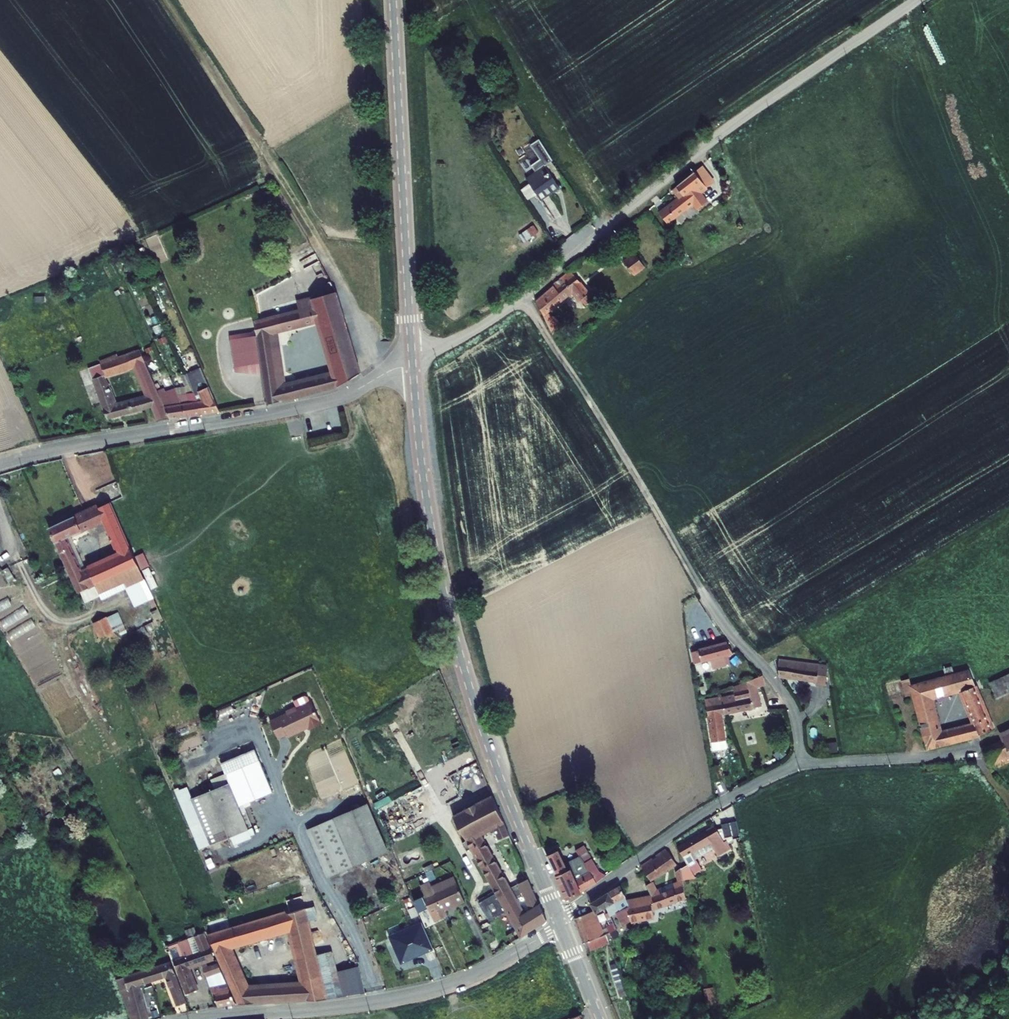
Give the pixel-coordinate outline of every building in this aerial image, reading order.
[(534,143),(526,149),(535,164),(525,171),(529,177),(519,183),(535,205),(555,193),(540,170),(548,164),(534,143)] [(711,187),(702,173),(670,194),(677,204),(657,217),(665,228),(691,210),(696,215),(706,208),(700,198),(706,195),(704,192),(711,187)] [(631,256),(620,265),(631,279),(642,270),(631,256)] [(335,297),(320,266),(299,274),(310,301),(292,304),(294,315),(251,323),(263,406),(333,391),(336,389),(355,378),(335,297)] [(535,304),(551,337),(563,331),(557,320),(548,320),(546,315),(569,300),(576,309),(579,309),(583,314),(594,305),(589,299),(586,301),(566,276),(550,289),(551,292),(535,304)] [(161,411),(132,352),(84,375),(104,422),(146,411),(152,425),(215,415),(197,375),(181,378),(190,396),(183,398),(186,406),(176,409),(172,399),(167,401),(170,409),(161,411)] [(43,530),(66,582),(78,577),(61,541),(99,524),(114,557),(84,572),(98,602),(139,581),(104,505),(91,511),(90,508),(43,530)] [(726,650),(685,656),(686,668),(727,662),(726,650)] [(822,662),(787,661),(787,677),(822,679),(822,670),(825,670),(825,665),(822,665),(822,662)] [(987,680),(995,697),(1008,691),(1008,671),(987,680)] [(715,701),(696,704),(701,732),(700,732),(704,746),(718,744),(713,717),(758,706),(754,689),(763,685),(760,677),(715,698),(715,701)] [(917,701),(928,744),(956,737),(954,728),(938,731),(936,720),(951,715),(970,707),(979,728),(993,723),(973,677),(917,701)] [(293,701),(296,707),(297,708),(310,702),(308,697),(305,696),(293,701)] [(287,714),(270,722),(278,739),(287,734),(288,737),(309,727),(310,729),(322,723),(311,702),(310,702),(297,708),(296,707),(286,712),(287,714)] [(980,748),(991,768),(1008,762),(1008,733),(998,737),(1000,742),(980,748)] [(178,788),(174,789),(199,849),(210,845),(211,845),(230,837),(234,845),(251,838),(250,836),(255,834),(243,804),(273,792),(255,749),(221,763),(225,774),(229,783),(215,789),(192,798),(187,787),(179,791),(178,788)] [(706,771),(709,787),(717,786),(713,769),(706,771)] [(211,779),(215,789),(229,783),(225,774),(211,779)] [(506,833),(489,793),(449,812),(522,940),(546,918),(540,904),(538,905),(526,878),(516,882),(524,900),(515,904),(477,829),(485,826),(488,831),(492,829),(497,838),(506,833)] [(368,804),(307,830),(327,876),(388,850),(368,804)] [(621,893),(593,906),(595,918),(615,911),(618,922),(625,920),(626,927),(647,920),(646,916),(682,902),(679,890),(681,890),(692,883),(686,871),(720,854),(723,848),(721,831),(713,833),(712,836),(707,838),(706,835),(675,851),(684,868),(679,871),(674,873),(676,891),(665,894),(657,881),(644,888),(649,899),(624,908),(621,893)] [(667,850),(642,865),(651,878),(674,864),(667,850)] [(553,857),(543,862),(564,905),(593,888),(586,877),(572,886),(567,875),(563,876),(553,857)] [(424,896),(422,897),(434,922),(446,916),(442,909),(464,900),(454,877),(432,886),(435,892),(434,892),(430,882),(420,886),(424,896)] [(269,985),(273,1002),(327,999),(365,994),(359,966),(337,971),(332,950),(316,955),(307,921),(318,919),(315,906),(305,909),(301,897),(301,895),(297,896),(290,899),(286,900),(289,912),(286,913),(286,911),(254,920),(249,922),(208,934),(238,1003),(238,1004),(263,1003),(259,986),(247,988),(228,945),(293,927),(295,937),(291,938),(302,983),(269,985)] [(593,913),(575,918),(582,943),(585,943),(589,953),(610,948),(607,937),(602,938),(593,913)] [(422,923),(390,937),(401,963),(433,949),(422,923)] [(173,960),(187,994),(197,990),(189,967),(201,963),(207,977),(221,972),(217,962),(208,966),(207,963),(214,961),(203,931),(178,941),(184,956),(173,960)] [(116,980),(131,1018),(146,1018),(148,1018),(139,985),(166,976),(177,1006),(187,1002),(171,962),(116,980)] [(235,1002),(221,972),(207,977),(218,1006),(235,1002)] [(269,985),(259,986),(263,1003),(273,1002),(269,985)]
